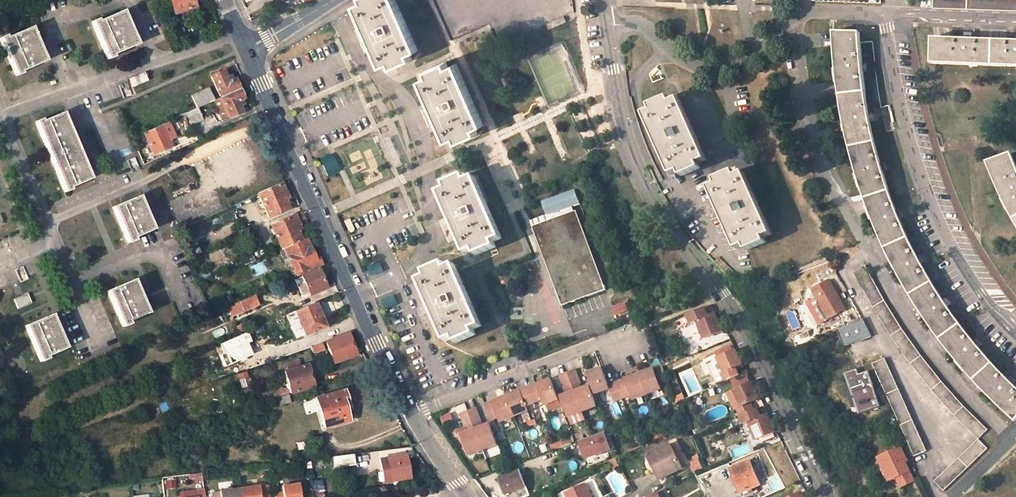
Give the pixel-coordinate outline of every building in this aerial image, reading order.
[(175,13),(182,10),(186,18),(198,14),(193,0),(170,0),(175,13)] [(393,0),(363,0),(355,4),(384,66),(392,63),(394,67),(412,58),(410,54),(417,51),(393,0)] [(451,39),(488,23),(498,44),(571,10),(567,0),(433,0),(451,39)] [(934,8),(1015,10),(1015,0),(934,0),(934,8)] [(91,25),(104,57),(136,44),(122,12),(91,25)] [(198,31),(201,37),(212,32),(210,27),(198,31)] [(1,40),(15,73),(40,62),(26,30),(1,40)] [(833,30),(834,42),(835,59),(836,74),(838,94),(841,113),(844,128),(847,143),(850,157),(860,187),(865,204),(870,216),(875,229),(881,242),(885,251),(890,260),(900,281),(906,290),(912,299),(917,308),(926,323),(931,330),(937,337),(947,350),(959,365),(970,379),(980,389),(992,401),(1002,410),(1009,417),(1015,422),(1015,388),(1012,384),(1007,379),(996,368),(985,356),(978,347),(973,342),(968,334),(960,324),(947,307),(943,300),(938,293),(936,289),(927,273),(918,257),(914,250),(906,235),(901,223),(897,212),(894,205),(891,199),(888,189),(884,178),(882,170),(880,164),(878,158),(872,136),(868,116),(866,108),(864,98),(862,85),(861,67),(860,59),(859,38),(858,30),(833,30)] [(1015,42),(972,40),(965,40),(933,39),(932,64),(1015,68),(1015,42)] [(482,124),(455,65),(447,68),(445,63),(426,72),(428,76),(420,80),(447,140),(455,137),(458,141),(476,133),(474,128),(482,124)] [(210,76),(219,96),(237,88),(234,79),(227,81),(222,71),(210,76)] [(128,79),(131,86),(146,80),(142,73),(128,79)] [(191,95),(197,106),(211,100),(214,99),(208,87),(191,95)] [(243,98),(237,88),(219,96),(229,117),(240,112),(236,102),(243,98)] [(220,121),(229,117),(219,96),(214,99),(211,100),(220,121)] [(706,159),(679,99),(670,102),(668,97),(650,105),(652,110),(644,113),(671,174),(680,171),(681,175),(700,167),(698,163),(706,159)] [(202,118),(197,106),(184,112),(190,123),(202,118)] [(36,124),(64,188),(90,177),(62,113),(36,124)] [(169,122),(162,125),(169,140),(176,137),(169,122)] [(169,140),(162,125),(145,132),(153,152),(171,145),(169,140)] [(209,155),(220,182),(253,168),(242,141),(209,155)] [(319,158),(325,176),(338,172),(332,154),(319,158)] [(1011,154),(987,165),(994,180),(998,190),(1003,201),(1012,218),(1015,225),(1015,166),(1011,154)] [(771,233),(744,172),(736,176),(734,170),(715,179),(717,184),(710,188),(736,248),(744,245),(746,249),(766,241),(763,236),(771,233)] [(500,238),(473,177),(466,181),(463,175),(444,184),(447,189),(441,192),(468,252),(474,249),(477,254),(496,246),(493,240),(500,238)] [(266,214),(284,206),(280,197),(286,194),(280,183),(256,194),(266,214)] [(563,309),(606,292),(574,213),(571,214),(569,209),(578,206),(572,192),(540,205),(546,219),(547,218),(548,223),(531,230),(563,309)] [(111,207),(125,240),(152,229),(138,196),(111,207)] [(251,196),(239,201),(242,207),(254,202),(251,196)] [(281,249),(301,240),(295,227),(297,226),(297,224),(298,223),(295,215),(294,216),(292,214),(270,225),(281,249)] [(321,264),(317,258),(314,259),(312,256),(304,238),(301,240),(281,249),(278,250),(284,264),(290,264),(295,275),(321,264)] [(380,262),(367,266),(370,275),(383,271),(380,262)] [(480,326),(452,265),(446,267),(443,262),(425,271),(427,276),(419,279),(446,341),(455,338),(457,343),(476,335),(473,329),(480,326)] [(323,274),(320,267),(301,275),(309,294),(325,288),(319,275),(323,274)] [(964,425),(977,438),(986,429),(979,423),(970,412),(956,398),(943,384),(934,374),(924,362),(916,352),(907,339),(899,326),(891,314),(883,300),(873,283),(864,267),(854,272),(863,288),(871,303),(877,312),(883,321),(897,344),(908,359),(923,379),(937,395),(950,410),(964,425)] [(106,290),(121,324),(147,312),(133,280),(106,290)] [(813,291),(829,320),(847,311),(831,282),(813,291)] [(392,292),(380,298),(385,309),(397,303),(392,292)] [(12,298),(17,308),(30,302),(26,293),(12,298)] [(232,302),(234,305),(227,308),(230,317),(258,305),(253,293),(232,302)] [(313,311),(316,310),(313,302),(295,310),(305,334),(320,327),(313,311)] [(613,309),(616,316),(628,312),(625,304),(613,309)] [(707,309),(700,312),(703,319),(710,316),(707,309)] [(313,311),(320,327),(323,326),(316,310),(313,311)] [(723,332),(715,315),(710,316),(703,319),(700,312),(690,315),(693,323),(699,320),(706,338),(723,332)] [(24,325),(38,358),(65,347),(51,314),(24,325)] [(873,335),(865,318),(839,329),(846,344),(873,335)] [(235,326),(238,332),(244,329),(241,323),(235,326)] [(325,342),(333,362),(353,355),(346,334),(325,342)] [(310,347),(311,353),(323,348),(321,343),(310,347)] [(724,381),(736,376),(733,369),(741,366),(735,350),(717,356),(724,372),(721,373),(724,381)] [(286,369),(284,370),(289,393),(295,391),(311,386),(304,365),(299,366),(297,360),(296,358),(284,362),(284,364),(286,369)] [(884,358),(873,363),(915,455),(927,450),(884,358)] [(664,368),(640,377),(648,397),(662,392),(660,386),(669,383),(664,368)] [(848,372),(861,413),(881,406),(871,375),(870,373),(870,372),(869,371),(860,374),(858,369),(848,372)] [(246,371),(236,374),(241,388),(251,385),(246,371)] [(601,371),(587,376),(595,396),(609,391),(614,403),(622,400),(616,385),(608,388),(605,381),(601,371)] [(575,373),(568,376),(573,390),(581,387),(575,373)] [(573,390),(568,376),(561,379),(566,393),(573,390)] [(640,377),(616,385),(622,400),(631,396),(633,401),(648,397),(640,377)] [(551,381),(528,389),(535,406),(542,403),(544,407),(558,401),(551,381)] [(287,393),(285,387),(265,393),(267,399),(287,393)] [(535,406),(528,389),(506,397),(514,417),(529,412),(527,408),(535,406)] [(582,392),(575,395),(583,414),(597,408),(590,389),(582,392)] [(346,400),(343,390),(314,399),(322,426),(347,419),(342,402),(346,400)] [(583,414),(575,395),(568,397),(561,400),(568,419),(583,414)] [(506,397),(484,405),(491,422),(498,419),(500,422),(514,417),(506,397)] [(159,402),(161,414),(172,412),(171,400),(159,402)] [(480,422),(475,409),(467,412),(472,425),(480,422)] [(754,411),(741,416),(745,424),(750,422),(769,414),(768,413),(761,416),(757,418),(754,411)] [(467,412),(460,415),(465,428),(472,425),(467,412)] [(775,431),(769,414),(750,422),(757,438),(775,431)] [(480,422),(472,425),(475,430),(475,431),(482,428),(480,422)] [(475,430),(472,425),(465,428),(467,433),(475,431),(475,430)] [(482,450),(496,444),(490,425),(482,428),(475,431),(482,450)] [(482,450),(475,431),(467,433),(459,436),(466,455),(482,450)] [(605,432),(577,441),(584,460),(611,451),(605,432)] [(569,438),(550,443),(551,450),(571,445),(569,438)] [(978,439),(934,482),(944,492),(987,449),(978,439)] [(498,445),(487,449),(490,457),(501,452),(498,445)] [(899,448),(906,462),(909,460),(903,446),(899,448)] [(643,457),(648,469),(654,467),(660,481),(675,474),(664,447),(643,457)] [(899,448),(880,458),(891,481),(899,477),(911,471),(906,462),(899,448)] [(352,455),(331,457),(332,464),(332,468),(353,465),(352,455)] [(688,458),(692,471),(703,468),(699,455),(688,458)] [(386,459),(388,469),(391,483),(408,479),(404,456),(386,459)] [(332,464),(331,457),(314,459),(315,467),(332,464)] [(759,484),(749,461),(731,469),(741,492),(759,484)] [(654,467),(648,469),(654,483),(660,481),(654,467)] [(384,484),(391,483),(388,469),(381,470),(384,484)] [(499,479),(507,496),(522,496),(525,496),(522,488),(526,486),(519,470),(499,479)] [(701,482),(705,495),(713,493),(709,480),(701,482)] [(280,485),(281,491),(274,492),(275,496),(300,496),(298,483),(280,485)] [(584,483),(563,493),(565,496),(590,496),(584,483)] [(240,496),(267,496),(265,485),(242,488),(238,488),(240,496)] [(181,490),(182,496),(204,496),(203,488),(181,490)] [(238,488),(214,492),(214,496),(240,496),(238,488)]
